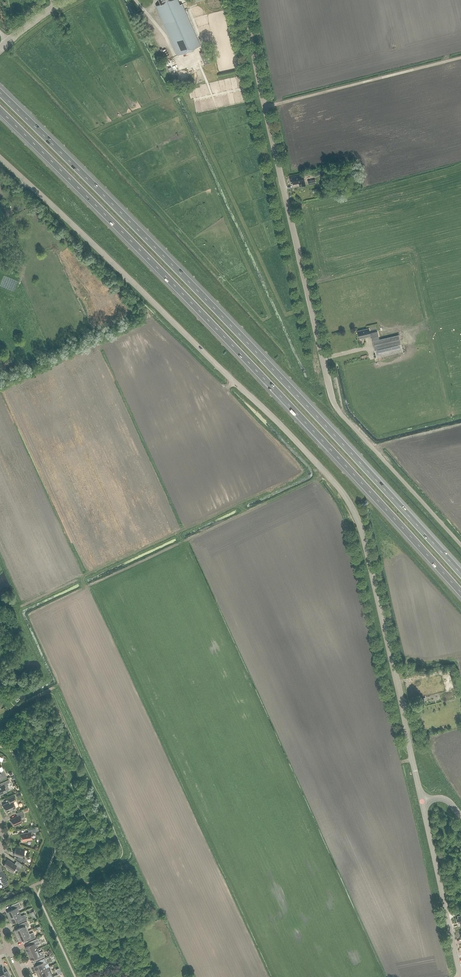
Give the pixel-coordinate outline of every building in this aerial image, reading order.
[(166,25),(179,55),(201,45),(183,4),(180,5),(178,0),(160,0),(161,4),(157,5),(166,25)] [(207,65),(214,62),(209,49),(202,51),(207,65)] [(306,186),(305,183),(303,175),(292,177),(292,179),(291,179),(291,183),(293,183),(294,185),(297,184),(298,184),(299,184),(300,187),(306,186)] [(370,336),(371,335),(376,355),(402,349),(398,333),(379,338),(377,329),(369,331),(368,326),(357,329),(359,337),(370,334),(370,336)] [(421,686),(419,679),(412,681),(413,687),(410,688),(411,697),(419,695),(419,696),(423,695),(423,694),(425,694),(423,685),(421,686)] [(7,791),(9,790),(9,788),(7,784),(10,782),(9,779),(0,783),(0,784),(1,786),(0,787),(0,794),(7,791)] [(6,813),(16,808),(13,802),(16,800),(14,796),(8,799),(9,802),(3,805),(6,813)] [(18,824),(23,821),(21,818),(24,816),(22,811),(16,813),(18,816),(11,819),(12,821),(11,821),(11,822),(11,824),(13,824),(14,826),(14,825),(15,825),(17,825),(18,824)] [(21,834),(22,842),(27,841),(27,840),(32,839),(31,833),(36,832),(36,828),(28,829),(29,832),(21,834)] [(18,856),(17,859),(24,861),(25,858),(22,858),(25,849),(16,846),(13,855),(18,856)] [(7,859),(3,865),(12,871),(17,865),(20,868),(22,865),(17,861),(15,864),(7,859)] [(9,917),(20,913),(18,909),(22,908),(19,902),(11,906),(12,909),(7,912),(9,917)] [(20,913),(9,917),(12,923),(17,920),(19,923),(27,919),(25,914),(21,916),(20,913)] [(18,936),(28,931),(26,928),(29,926),(27,922),(19,925),(21,928),(15,930),(18,936)] [(26,939),(27,941),(35,937),(33,933),(30,934),(28,931),(18,936),(20,941),(26,939)] [(28,953),(37,949),(36,946),(40,944),(38,939),(29,943),(30,945),(25,948),(28,953)] [(39,953),(37,949),(28,953),(31,959),(36,957),(37,960),(45,956),(43,951),(39,953)] [(37,972),(46,968),(44,965),(47,964),(44,959),(38,962),(39,964),(34,967),(37,972)] [(8,972),(5,974),(2,967),(0,968),(0,976),(1,976),(10,976),(8,972)] [(38,976),(39,976),(43,976),(44,976),(45,976),(50,976),(52,976),(50,970),(47,972),(46,968),(37,972),(38,976)]
